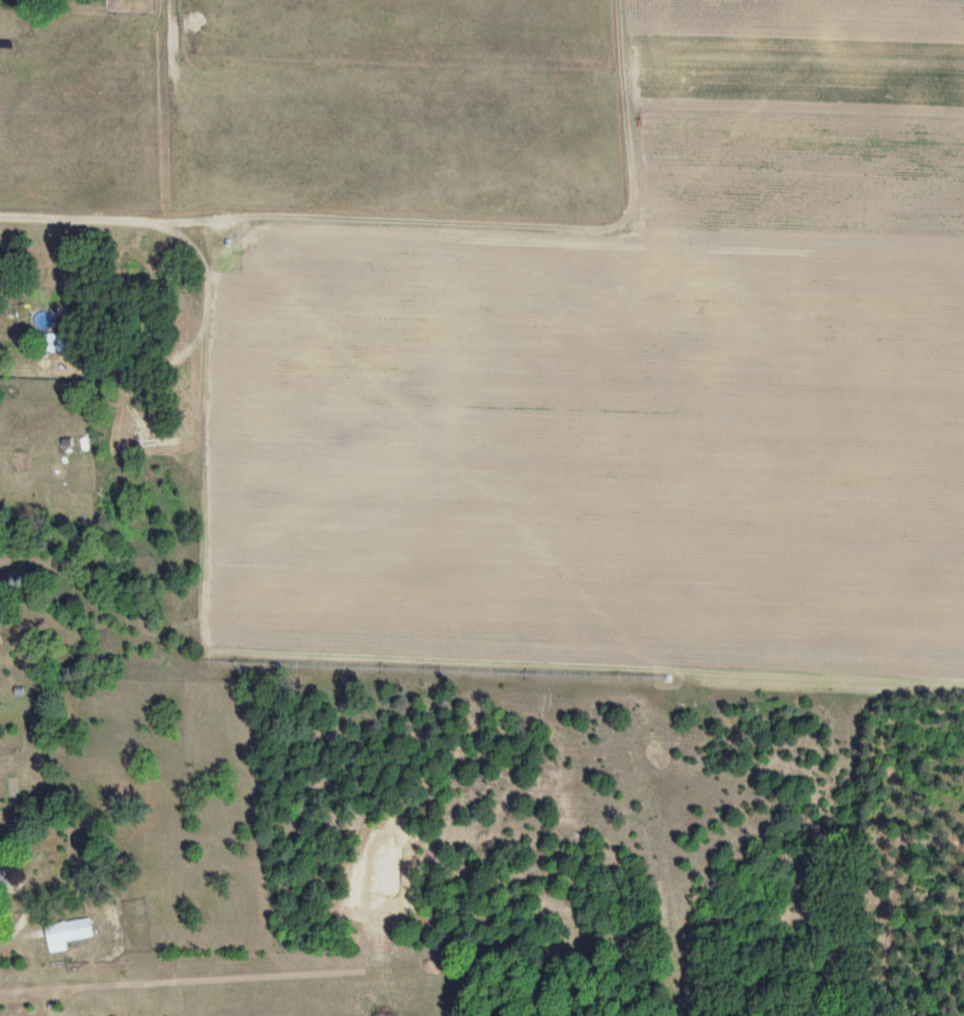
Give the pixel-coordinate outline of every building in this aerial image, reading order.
[(64,351),(64,333),(47,333),(47,351),(64,351)] [(63,923),(68,941),(96,933),(91,915),(63,923)]
